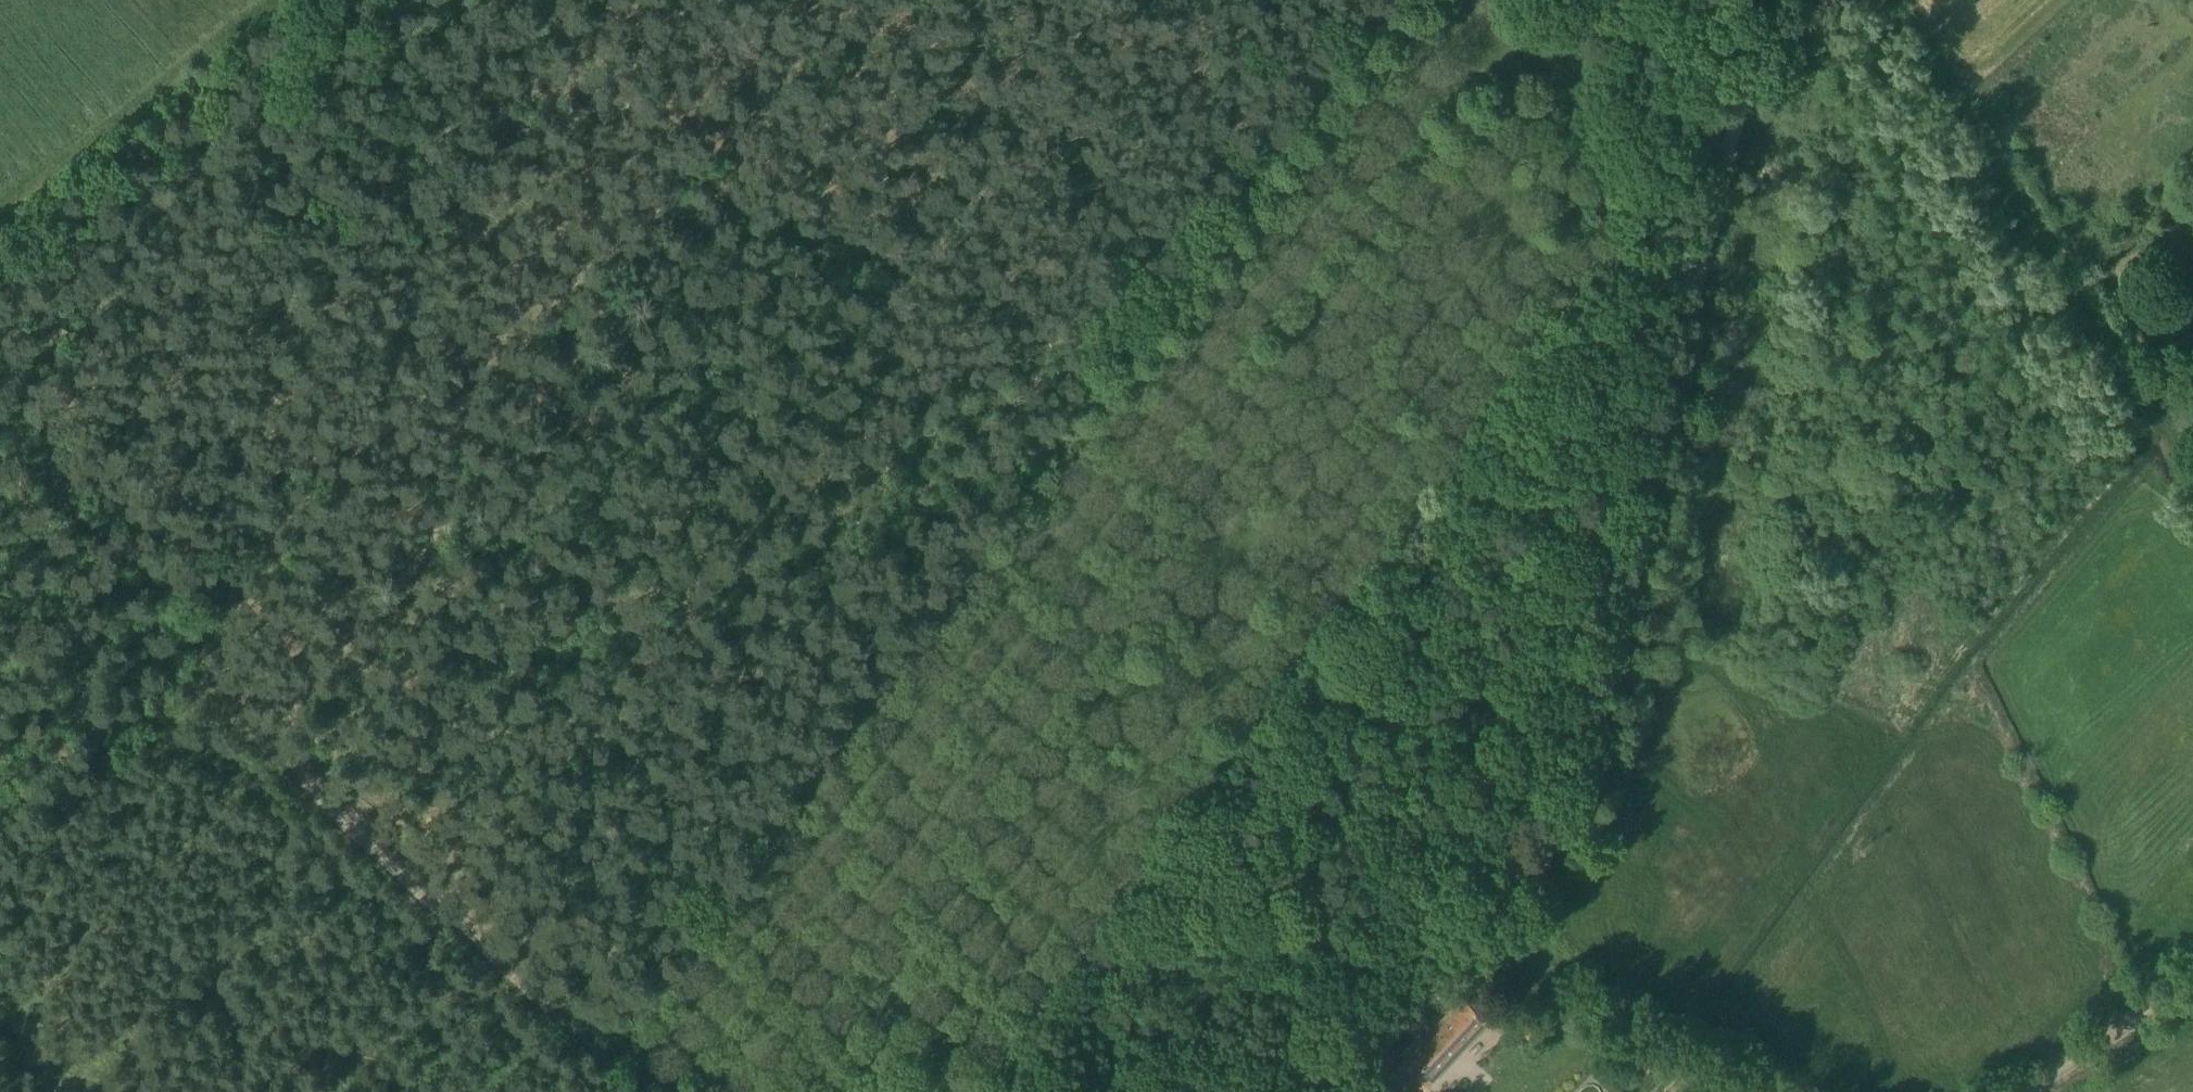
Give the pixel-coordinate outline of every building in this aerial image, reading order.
[(1462,996),(1389,1075),(1407,1091),(1420,1091),(1487,1020),(1462,996)]
